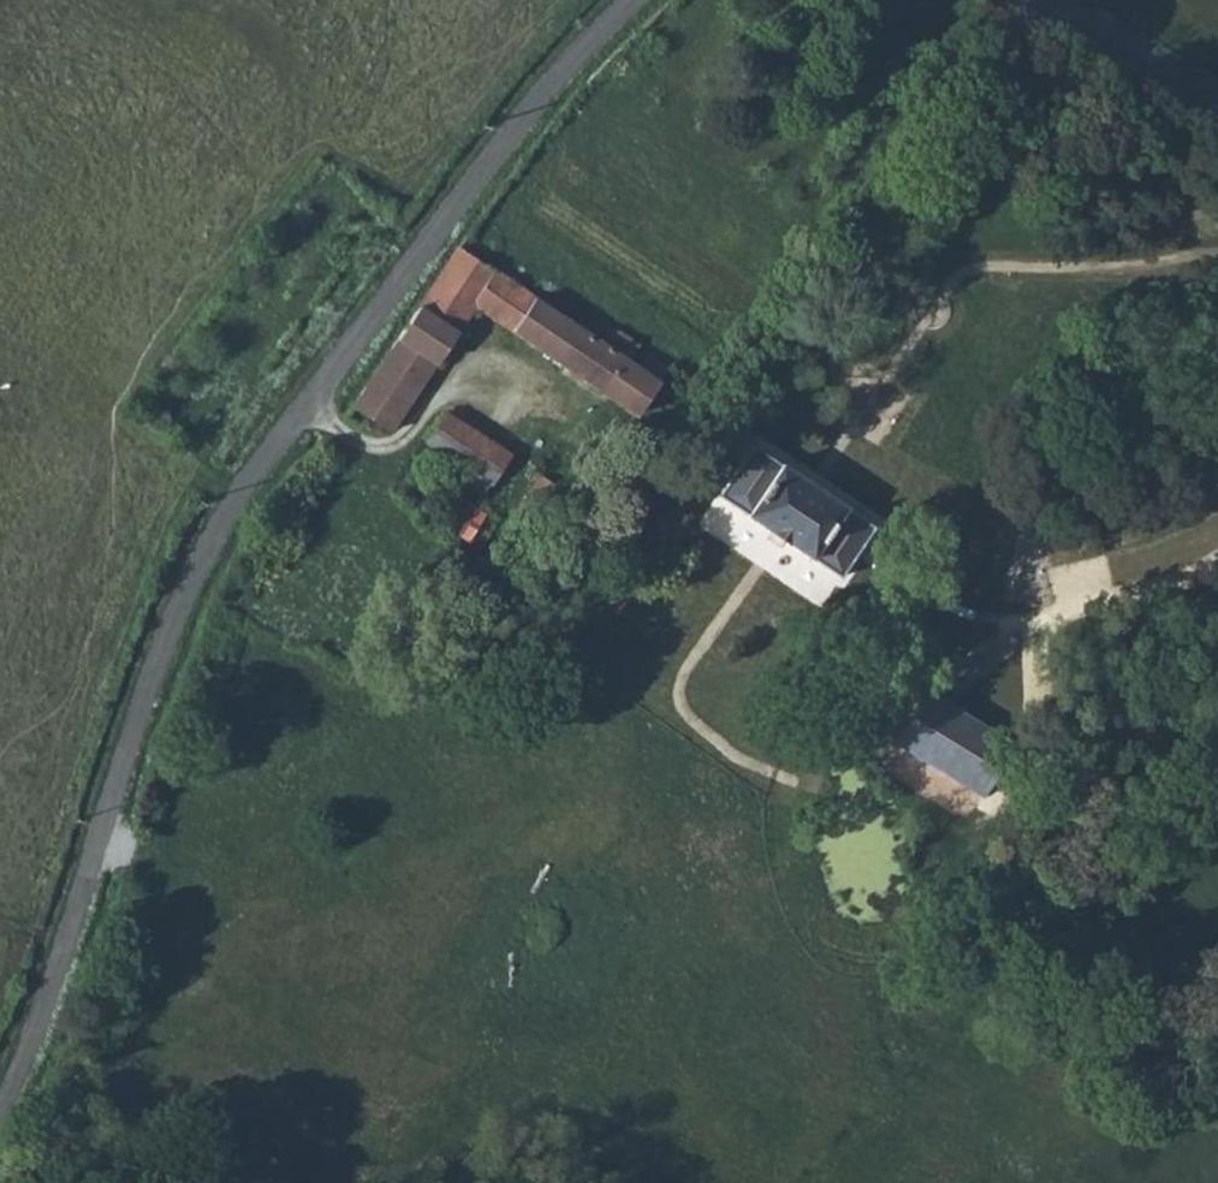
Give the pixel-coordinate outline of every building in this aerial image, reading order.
[(419,304),(456,328),(473,304),(511,329),(528,304),(533,297),(458,246),(419,304)] [(511,329),(540,349),(561,315),(533,297),(528,304),(511,329)] [(350,405),(389,430),(456,328),(419,304),(350,405)] [(540,349),(575,372),(597,339),(587,332),(561,315),(540,349)] [(587,332),(597,339),(628,359),(637,345),(612,328),(609,331),(595,321),(587,332)] [(575,372),(636,413),(658,380),(668,366),(645,351),(635,364),(628,359),(597,339),(575,372)] [(471,471),(492,484),(510,456),(444,414),(426,442),(471,471)] [(716,494),(839,575),(872,526),(750,444),(716,494)] [(514,515),(533,527),(573,466),(553,454),(540,475),(514,515)] [(471,471),(461,486),(490,505),(492,501),(514,515),(540,475),(510,456),(492,484),(471,471)] [(454,512),(438,539),(452,548),(458,537),(466,542),(471,534),(481,518),(453,501),(448,508),(454,512)] [(894,744),(981,797),(1015,743),(928,689),(894,744)]
